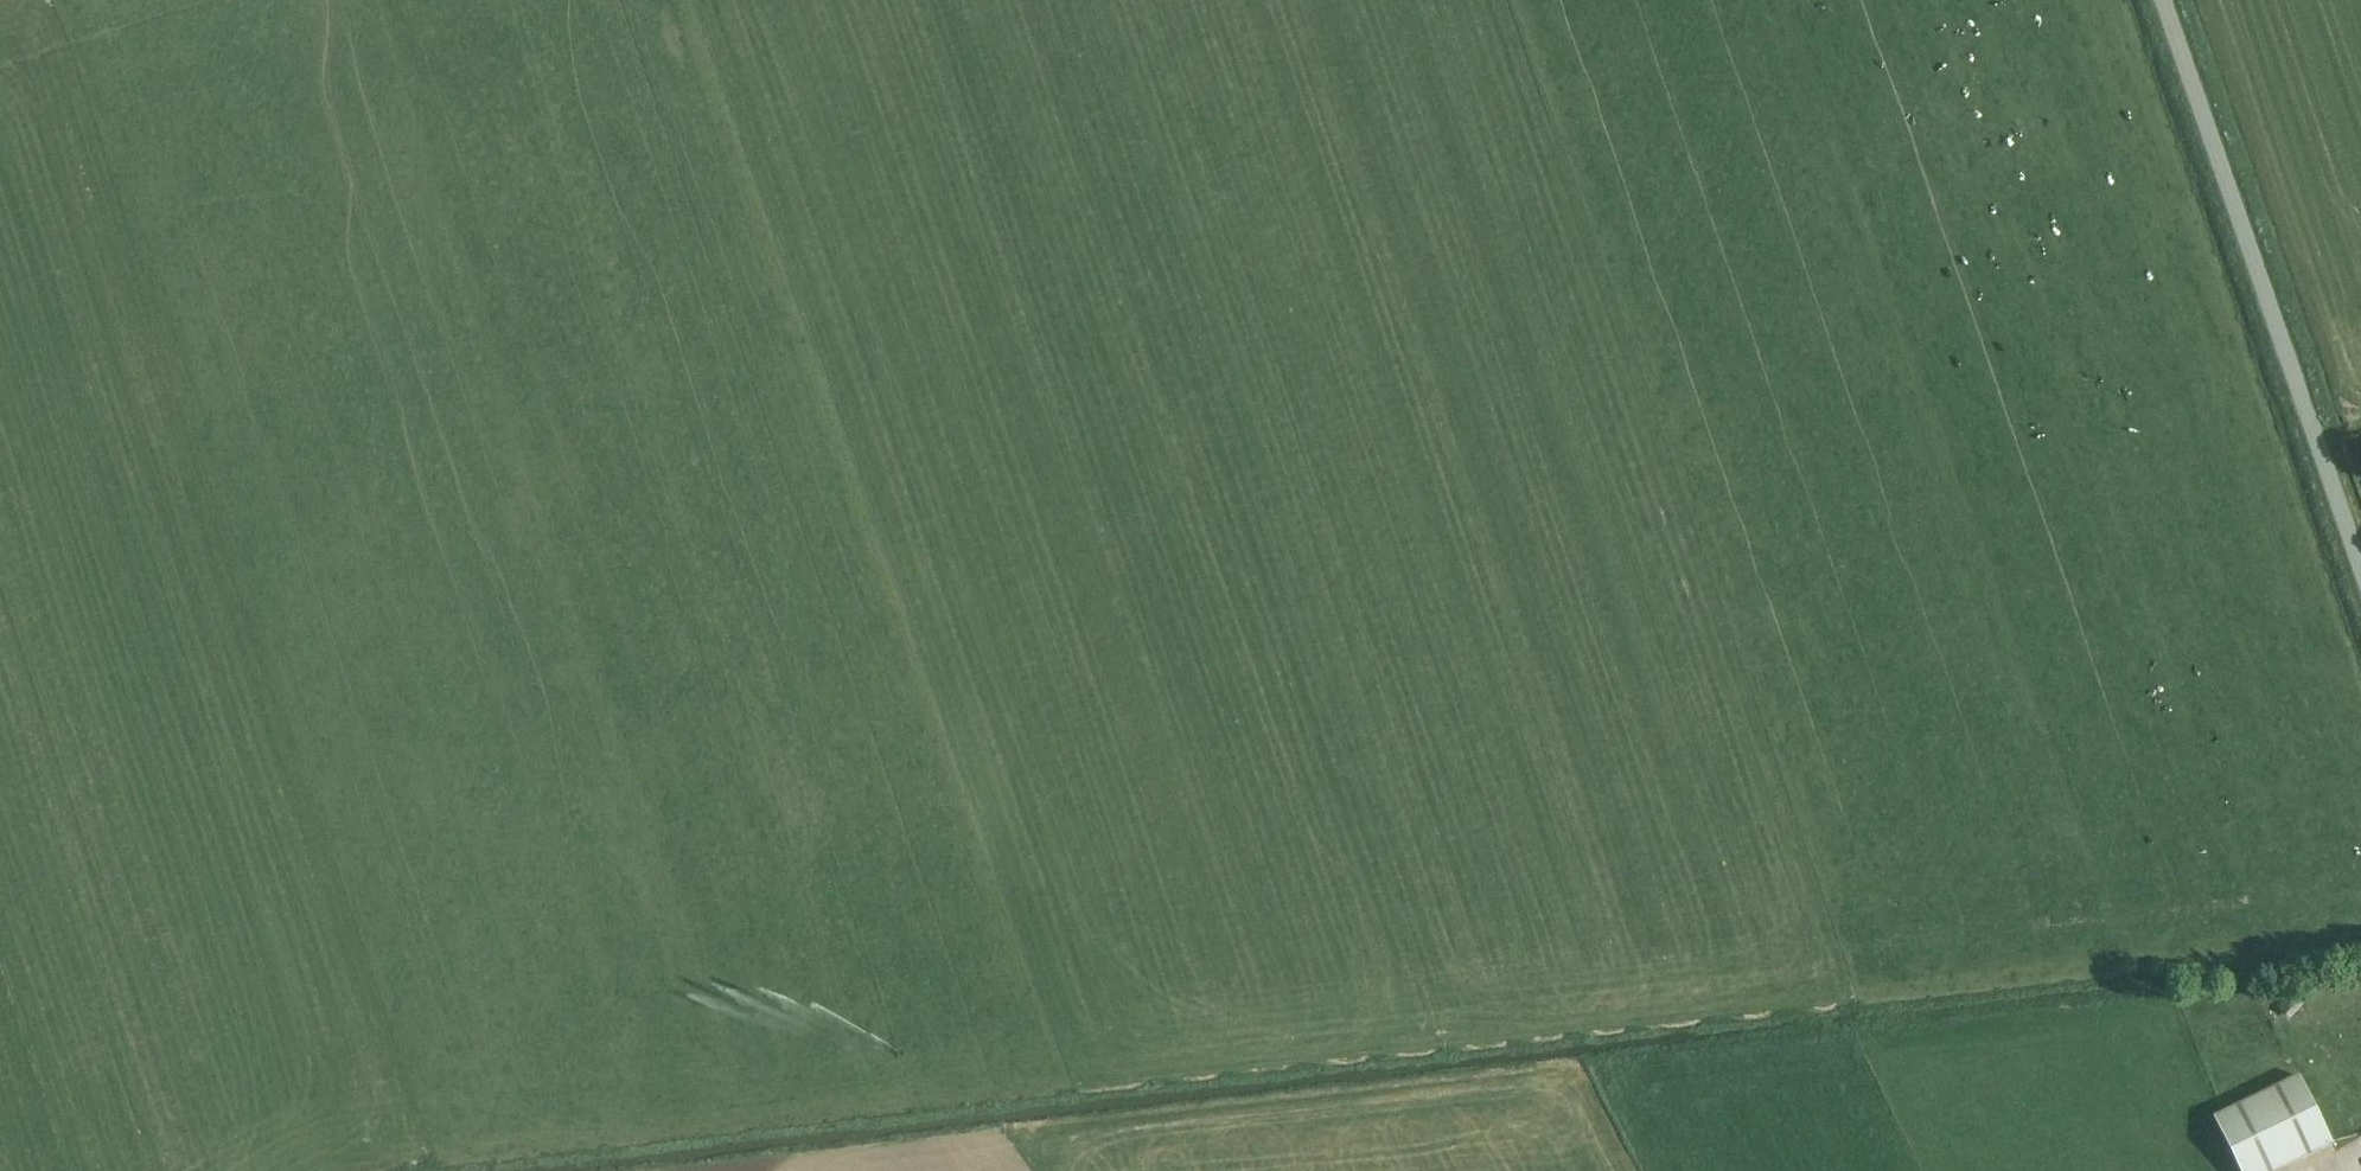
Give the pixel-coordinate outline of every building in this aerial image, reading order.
[(2299,1079),(2216,1120),(2241,1170),(2279,1170),(2331,1146),(2299,1079)]
